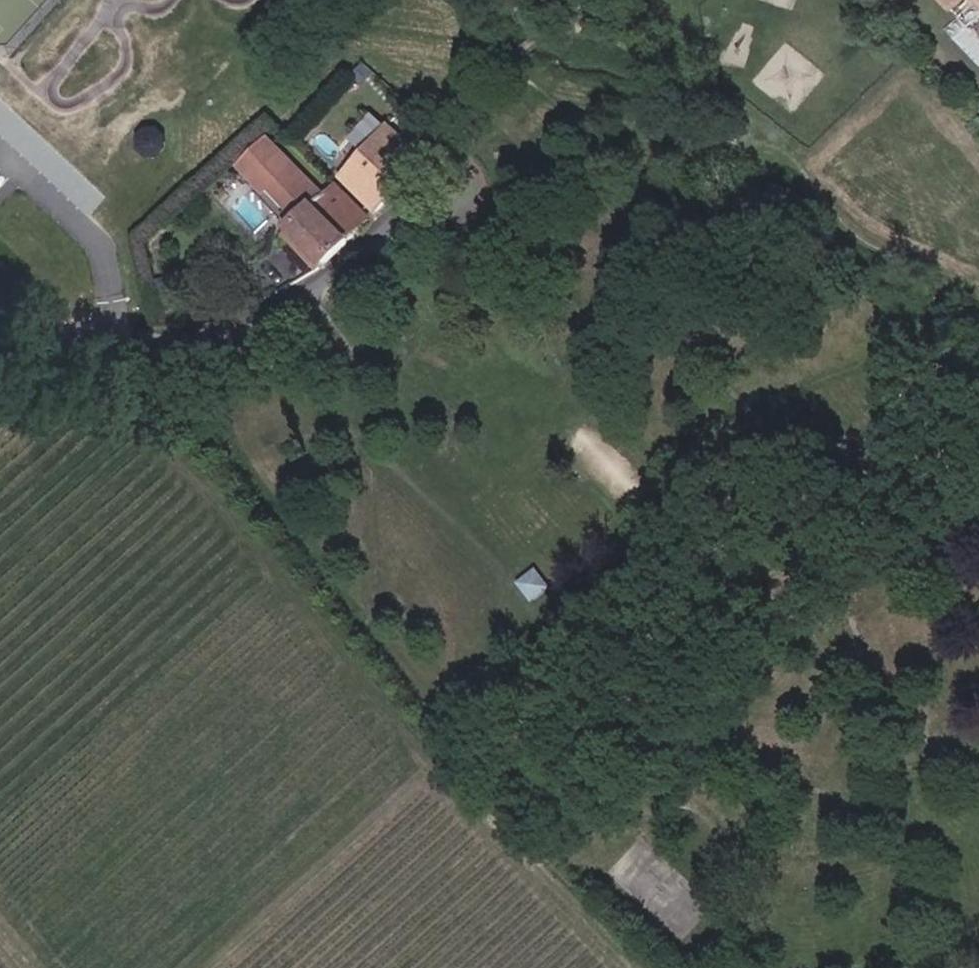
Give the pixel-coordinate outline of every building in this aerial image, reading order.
[(956,12),(970,0),(945,0),(956,12)] [(402,156),(411,147),(389,123),(380,130),(376,126),(352,147),(360,155),(383,135),(402,156)] [(253,184),(258,180),(281,158),(264,139),(236,166),(253,184)] [(360,155),(352,147),(326,170),(375,224),(394,191),(360,155)] [(275,235),(306,271),(314,266),(341,243),(334,236),(357,218),(328,187),(317,197),(281,158),(258,180),(294,219),(275,235)] [(341,243),(351,235),(361,222),(357,218),(334,236),(341,243)]
